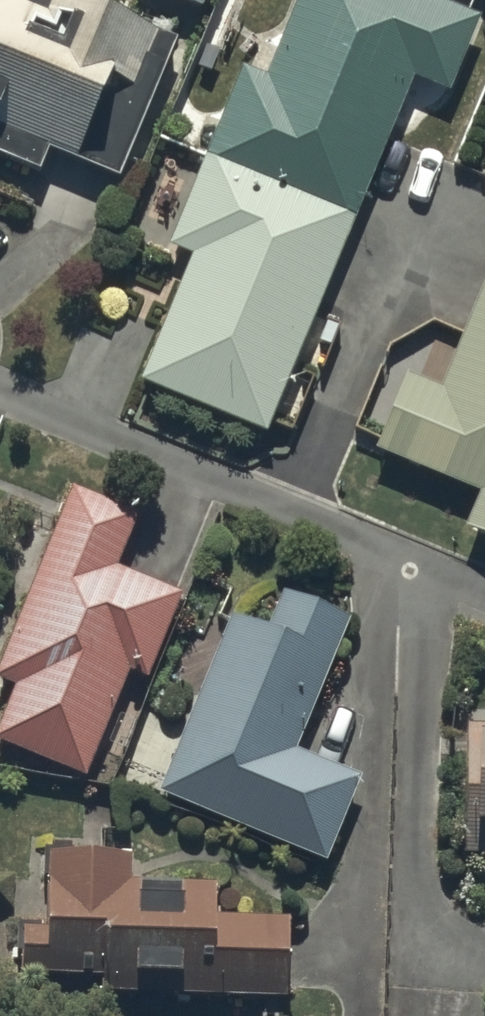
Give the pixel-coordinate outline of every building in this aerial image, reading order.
[(122,189),(180,50),(59,0),(0,0),(0,165),(43,183),(53,160),(122,189)] [(270,444),(417,89),(453,103),(484,27),(419,0),(305,0),(269,87),(246,77),(172,256),(196,265),(144,392),(270,444)] [(205,19),(213,0),(160,0),(205,19)] [(484,547),(484,300),(445,399),(411,385),(379,463),(484,505),(469,541),(484,547)] [(89,788),(133,681),(151,689),(186,604),(120,577),(142,523),(76,496),(0,682),(0,689),(19,697),(0,743),(0,752),(89,788)] [(162,804),(329,873),(365,787),(300,760),(354,630),(287,602),(270,642),(236,628),(162,804)] [(472,736),(469,866),(484,867),(484,736),(472,736)] [(187,1009),(291,1010),(292,927),(220,927),(220,895),(134,894),(134,863),(51,862),(50,939),(27,939),(26,987),(105,988),(105,1006),(141,1006),(141,998),(188,998),(187,1009)]
